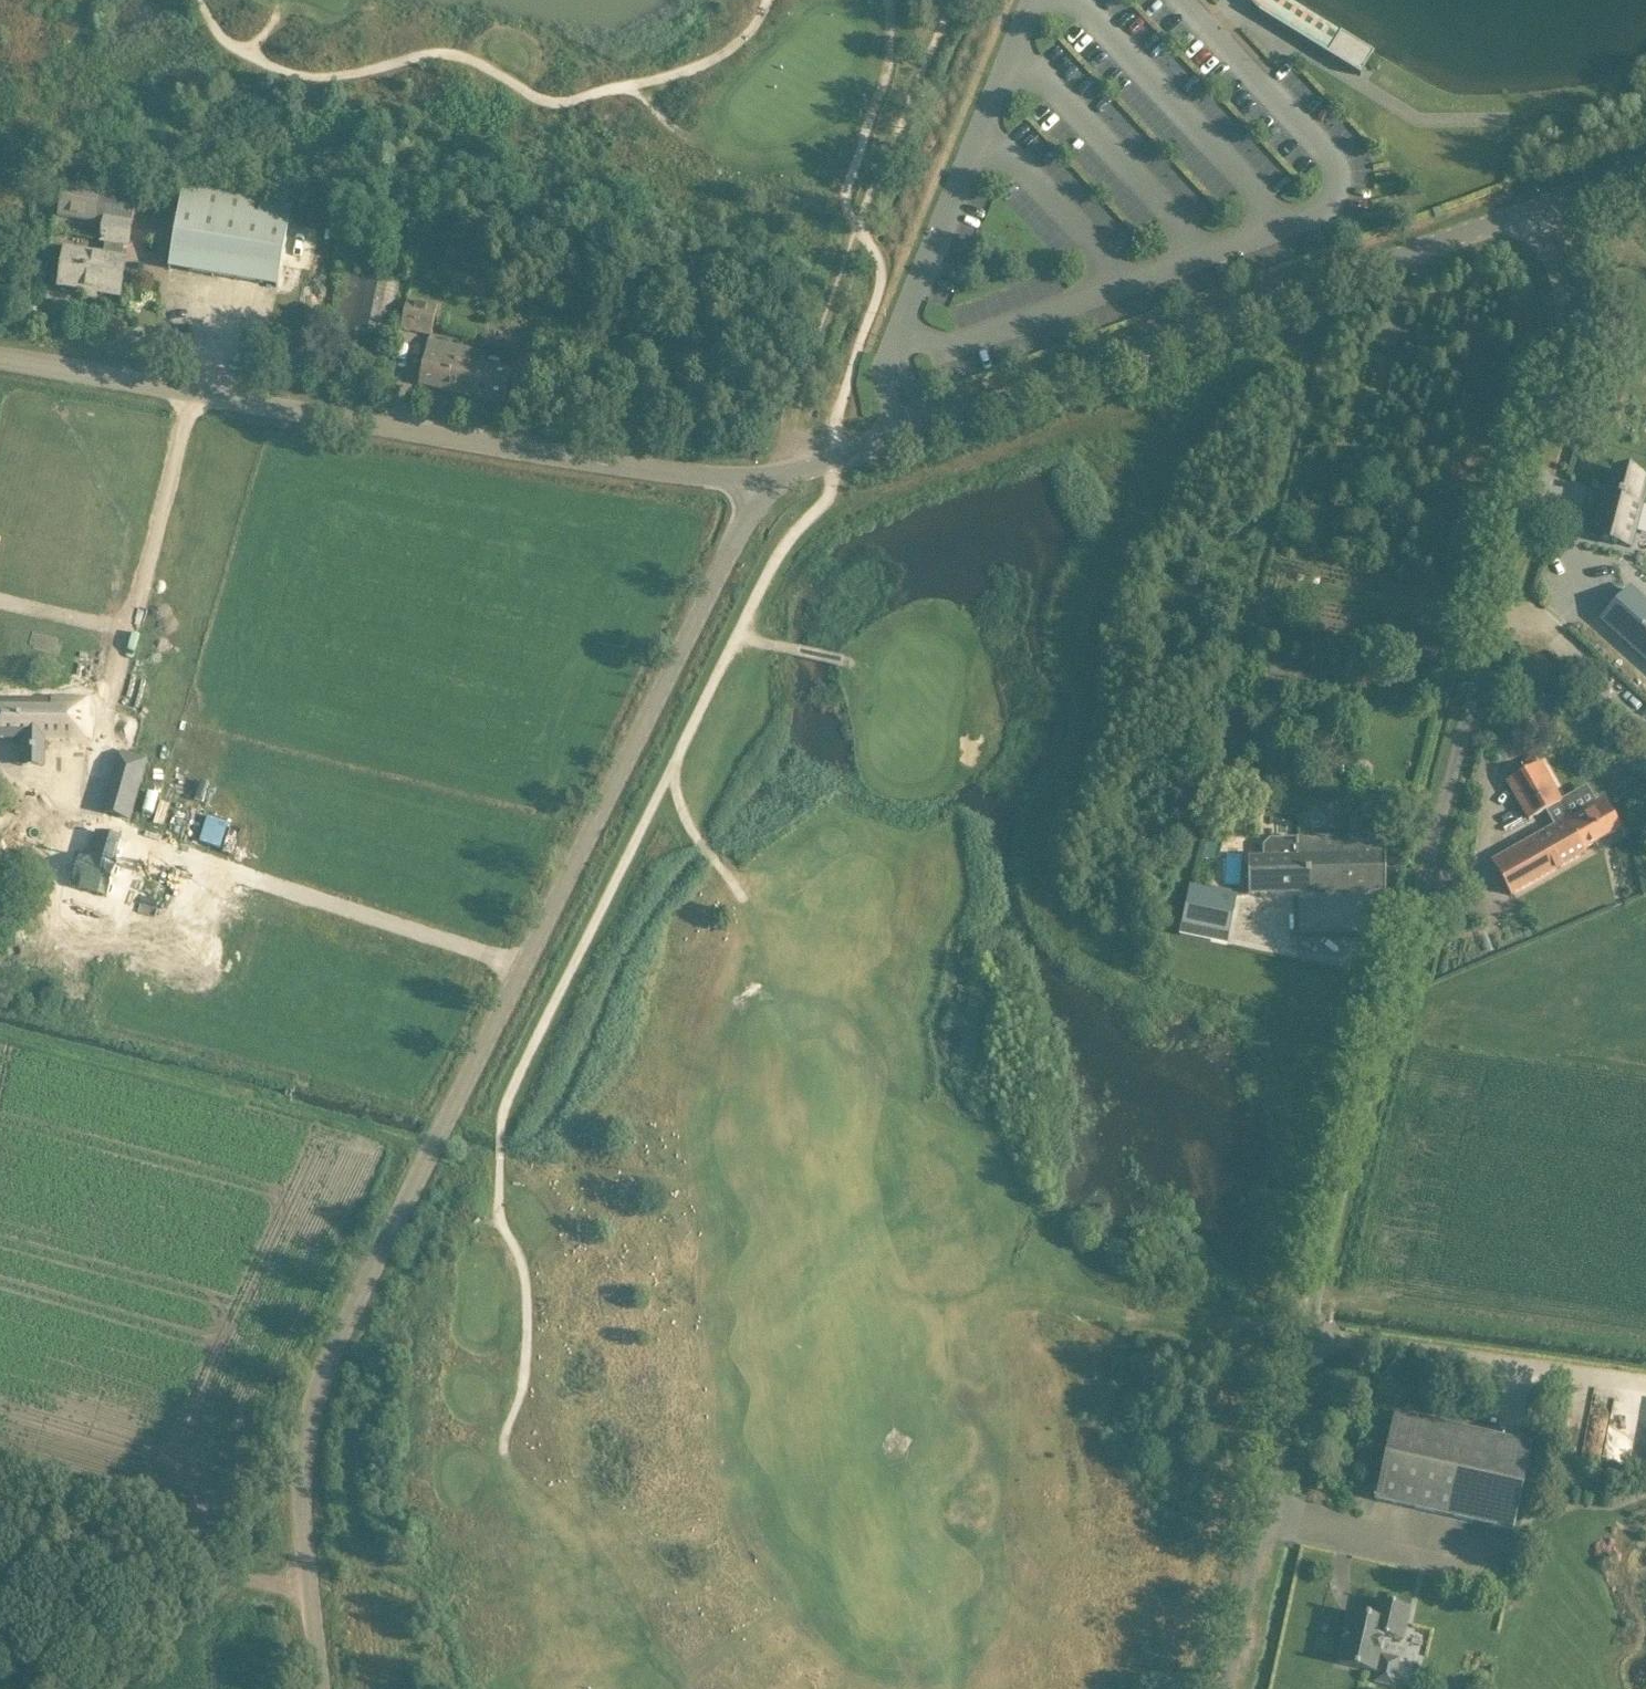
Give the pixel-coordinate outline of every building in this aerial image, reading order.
[(1259,18),(1327,56),(1341,33),(1282,0),(1243,0),(1259,18)] [(1341,33),(1327,56),(1360,76),(1374,53),(1341,33)] [(58,218),(105,226),(102,241),(106,242),(103,256),(66,249),(60,286),(120,297),(126,260),(122,259),(125,245),(129,246),(137,198),(122,195),(103,191),(103,190),(63,183),(58,218)] [(183,186),(180,205),(170,267),(278,286),(289,224),(292,205),(183,186)] [(504,258),(501,271),(516,274),(518,261),(504,258)] [(339,274),(333,302),(328,326),(385,338),(396,286),(339,274)] [(408,299),(406,308),(402,330),(432,336),(439,306),(408,299)] [(484,353),(450,346),(428,342),(419,385),(506,403),(512,370),(482,364),(484,353)] [(1645,480),(1614,471),(1609,490),(1605,489),(1592,538),(1630,548),(1641,505),(1639,504),(1645,480)] [(1603,618),(1645,658),(1645,606),(1628,590),(1603,618)] [(1256,643),(1270,645),(1272,632),(1258,630),(1256,643)] [(1359,674),(1355,687),(1367,691),(1371,678),(1359,674)] [(23,738),(23,750),(44,750),(45,738),(68,739),(90,739),(90,720),(88,720),(88,700),(67,700),(67,702),(57,702),(57,700),(52,700),(52,702),(0,701),(0,738),(23,738)] [(1491,863),(1510,897),(1586,855),(1583,851),(1620,831),(1603,800),(1562,823),(1554,808),(1562,804),(1540,764),(1507,783),(1529,822),(1544,814),(1552,829),(1491,863)] [(113,787),(106,811),(130,818),(137,794),(113,787)] [(28,867),(39,833),(0,821),(0,859),(28,867)] [(115,861),(121,840),(95,833),(88,860),(79,857),(78,862),(75,862),(73,869),(75,870),(71,887),(108,897),(117,862),(115,861)] [(1263,846),(1264,858),(1296,857),(1309,858),(1310,893),(1386,891),(1386,837),(1364,837),(1296,839),(1270,839),(1263,846)] [(1296,857),(1264,858),(1248,859),(1249,895),(1310,893),(1309,858),(1296,857)] [(1190,886),(1182,925),(1229,935),(1237,896),(1190,886)] [(1375,1500),(1397,1505),(1513,1531),(1533,1445),(1395,1414),(1375,1500)] [(1350,1612),(1338,1664),(1377,1673),(1375,1682),(1393,1686),(1399,1660),(1379,1655),(1384,1636),(1403,1640),(1411,1608),(1376,1600),(1372,1618),(1350,1612)]
